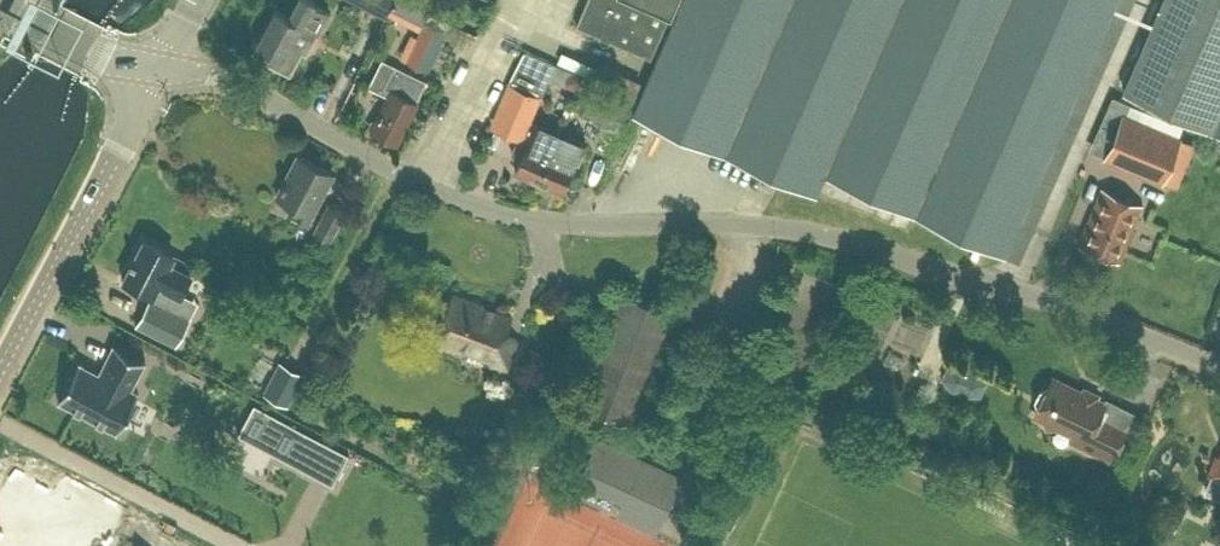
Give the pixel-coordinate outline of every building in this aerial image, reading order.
[(300,23),(317,32),(329,10),(312,1),(313,0),(296,0),(288,14),(275,7),(255,41),(277,53),(271,63),(288,73),(302,49),(289,42),(300,23)] [(383,17),(392,0),(353,0),(383,17)] [(650,55),(669,11),(670,11),(675,0),(586,0),(576,23),(650,55)] [(633,112),(817,192),(824,174),(1004,253),(1115,0),(681,0),(633,112)] [(1123,89),(1219,131),(1219,0),(1162,0),(1123,89)] [(425,70),(444,30),(425,20),(406,60),(425,70)] [(525,130),(530,118),(555,62),(525,49),(508,81),(493,117),(525,130)] [(395,140),(421,87),(426,78),(381,56),(368,83),(389,94),(388,95),(384,96),(381,102),(383,106),(372,128),(395,140)] [(634,94),(640,81),(605,65),(599,79),(634,94)] [(1179,137),(1122,114),(1105,156),(1161,180),(1179,137)] [(514,154),(520,156),(514,169),(537,179),(558,131),(534,120),(527,137),(528,138),(527,140),(522,137),(518,138),(512,150),(514,154)] [(586,143),(558,131),(537,179),(560,189),(574,158),(578,160),(586,143)] [(307,222),(333,172),(298,153),(276,194),(295,204),(290,213),(307,222)] [(1142,204),(1101,187),(1077,244),(1118,261),(1142,204)] [(330,238),(344,210),(329,202),(314,230),(330,238)] [(180,291),(190,272),(169,262),(173,253),(141,237),(121,276),(153,292),(159,281),(180,291)] [(639,425),(681,314),(613,288),(571,399),(639,425)] [(508,371),(520,339),(505,333),(511,315),(495,309),(494,312),(481,307),(483,303),(452,292),(439,327),(450,331),(447,340),(448,343),(461,348),(464,346),(494,357),(491,365),(508,371)] [(190,316),(150,297),(137,322),(177,342),(190,316)] [(112,345),(113,345),(99,372),(80,362),(80,361),(78,360),(57,400),(60,401),(60,400),(115,429),(115,430),(117,431),(138,392),(135,390),(135,391),(129,388),(143,361),(144,362),(145,359),(113,343),(112,345)] [(303,372),(281,361),(264,393),(286,404),(303,372)] [(961,386),(975,392),(980,392),(983,391),(986,387),(986,384),(985,379),(982,377),(968,370),(964,370),(960,370),(958,373),(956,377),(956,380),(958,384),(961,386)] [(1034,396),(1045,428),(1058,423),(1073,431),(1069,439),(1108,459),(1121,433),(1094,420),(1102,402),(1052,377),(1044,392),(1034,396)] [(348,452),(253,402),(237,432),(238,433),(239,431),(332,480),(331,482),(332,482),(348,452)] [(625,501),(660,517),(679,476),(599,439),(581,477),(626,498),(625,501)] [(1214,454),(1207,474),(1219,479),(1219,457),(1214,454)] [(0,506),(0,516),(14,524),(4,544),(8,545),(79,545),(89,526),(106,535),(120,510),(67,483),(55,506),(12,483),(0,506)] [(1086,493),(1073,487),(1064,507),(1077,513),(1084,511),(1089,500),(1086,493)] [(115,545),(168,545),(170,539),(125,522),(115,545)]
